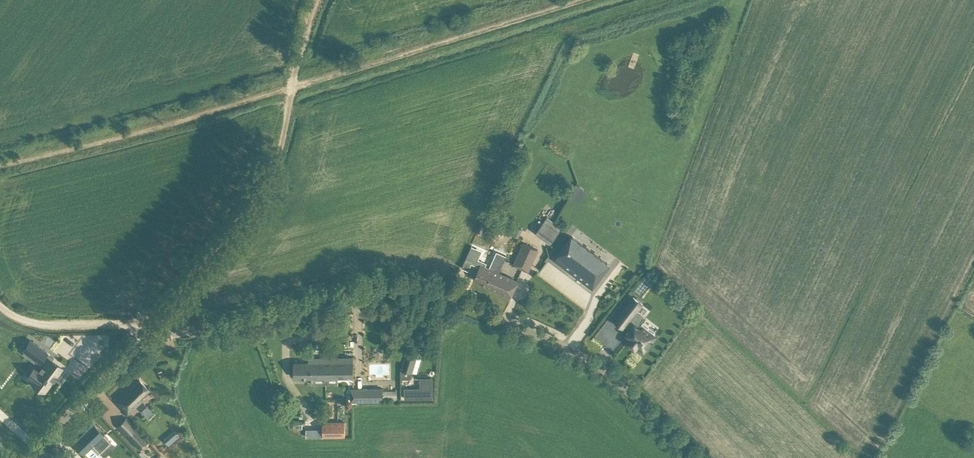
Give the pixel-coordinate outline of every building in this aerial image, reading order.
[(498,199),(494,206),(501,210),(505,202),(498,199)] [(547,217),(536,232),(550,243),(562,228),(547,217)] [(510,227),(498,258),(507,261),(518,230),(510,227)] [(601,272),(608,263),(572,235),(554,258),(572,272),(572,271),(574,273),(592,287),(593,287),(603,273),(601,272)] [(532,265),(539,248),(524,241),(516,258),(532,265)] [(471,247),(466,257),(480,263),(479,266),(474,279),(486,284),(485,285),(492,288),(497,291),(501,281),(496,278),(499,272),(504,261),(494,256),(489,267),(485,266),(487,262),(479,258),(482,251),(471,247)] [(518,280),(499,272),(496,278),(501,281),(497,291),(511,297),(518,280)] [(625,326),(635,313),(642,303),(634,296),(615,321),(623,327),(625,326)] [(637,315),(635,313),(625,326),(629,329),(626,333),(631,337),(627,342),(635,348),(637,345),(644,351),(647,346),(649,347),(653,341),(652,340),(656,335),(654,335),(655,333),(642,323),(639,326),(635,323),(634,323),(632,321),(637,315)] [(30,339),(23,349),(39,361),(33,369),(28,376),(31,379),(31,380),(44,390),(53,379),(54,379),(53,378),(55,376),(56,376),(56,375),(61,367),(45,355),(47,351),(30,339)] [(408,346),(401,368),(411,371),(418,349),(408,346)] [(3,365),(5,364),(11,355),(0,348),(0,363),(3,365)] [(295,377),(326,376),(326,366),(325,366),(325,357),(309,357),(309,361),(295,362),(295,377)] [(354,376),(353,367),(353,357),(325,357),(325,366),(326,366),(326,376),(354,376)] [(405,388),(405,398),(433,397),(432,377),(420,377),(420,387),(405,388)] [(140,399),(150,390),(139,379),(130,388),(129,387),(116,400),(127,412),(141,399),(140,399)] [(383,387),(351,387),(351,401),(383,401),(383,387)] [(323,436),(346,436),(345,420),(323,421),(323,436)] [(77,437),(72,442),(73,442),(83,452),(82,452),(83,453),(92,444),(99,452),(111,441),(103,433),(104,433),(103,432),(103,433),(93,423),(94,422),(93,422),(88,427),(88,426),(87,426),(88,427),(78,437),(77,436),(77,437)] [(140,448),(147,441),(133,427),(126,434),(140,448)] [(176,428),(164,436),(169,444),(181,435),(176,428)]
